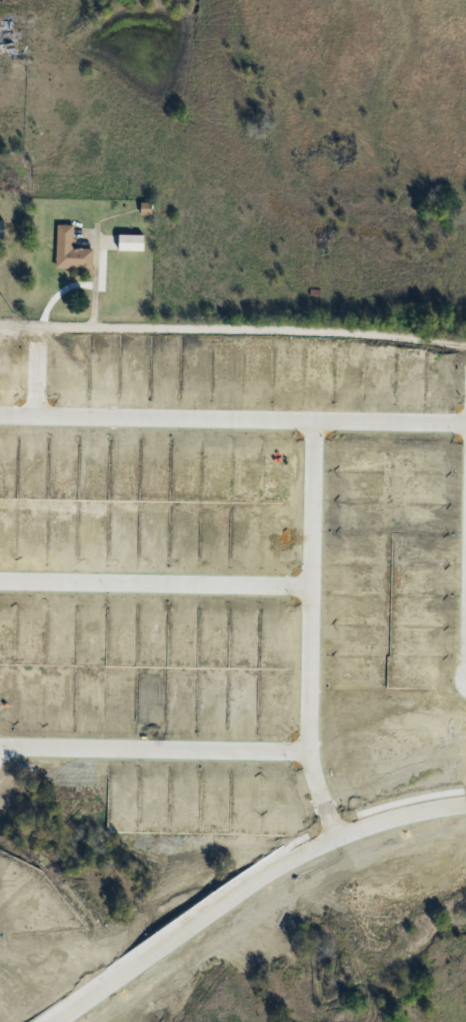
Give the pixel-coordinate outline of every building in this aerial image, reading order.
[(14,49),(0,49),(0,24),(14,24),(14,49)] [(56,268),(57,224),(74,225),(73,248),(94,248),(93,275),(78,274),(78,268),(56,268)]
